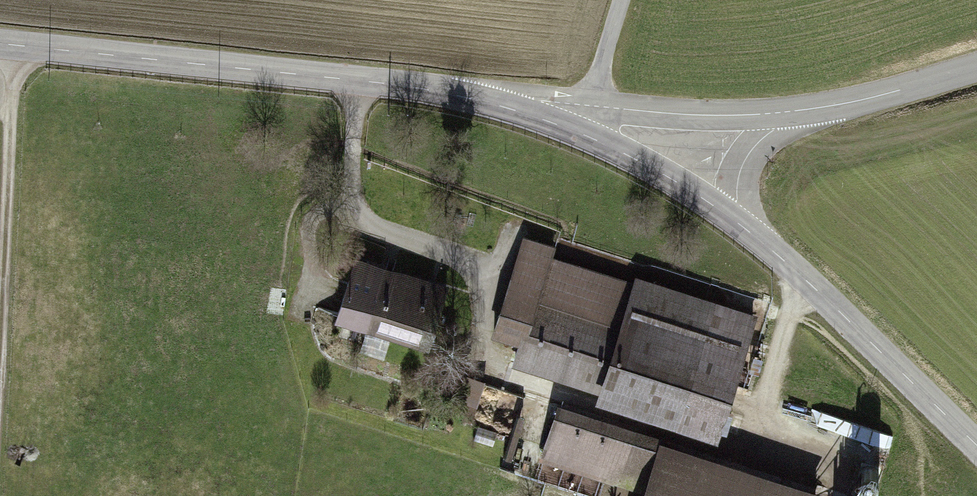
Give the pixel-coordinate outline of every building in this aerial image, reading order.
[(529,234),(494,333),(523,343),(517,362),(722,433),(762,318),(719,303),(723,291),(642,262),(635,283),(556,255),(560,245),(529,234)] [(388,268),(369,326),(434,347),(453,289),(388,268)] [(567,406),(547,466),(637,495),(826,495),(827,493),(567,406)]
